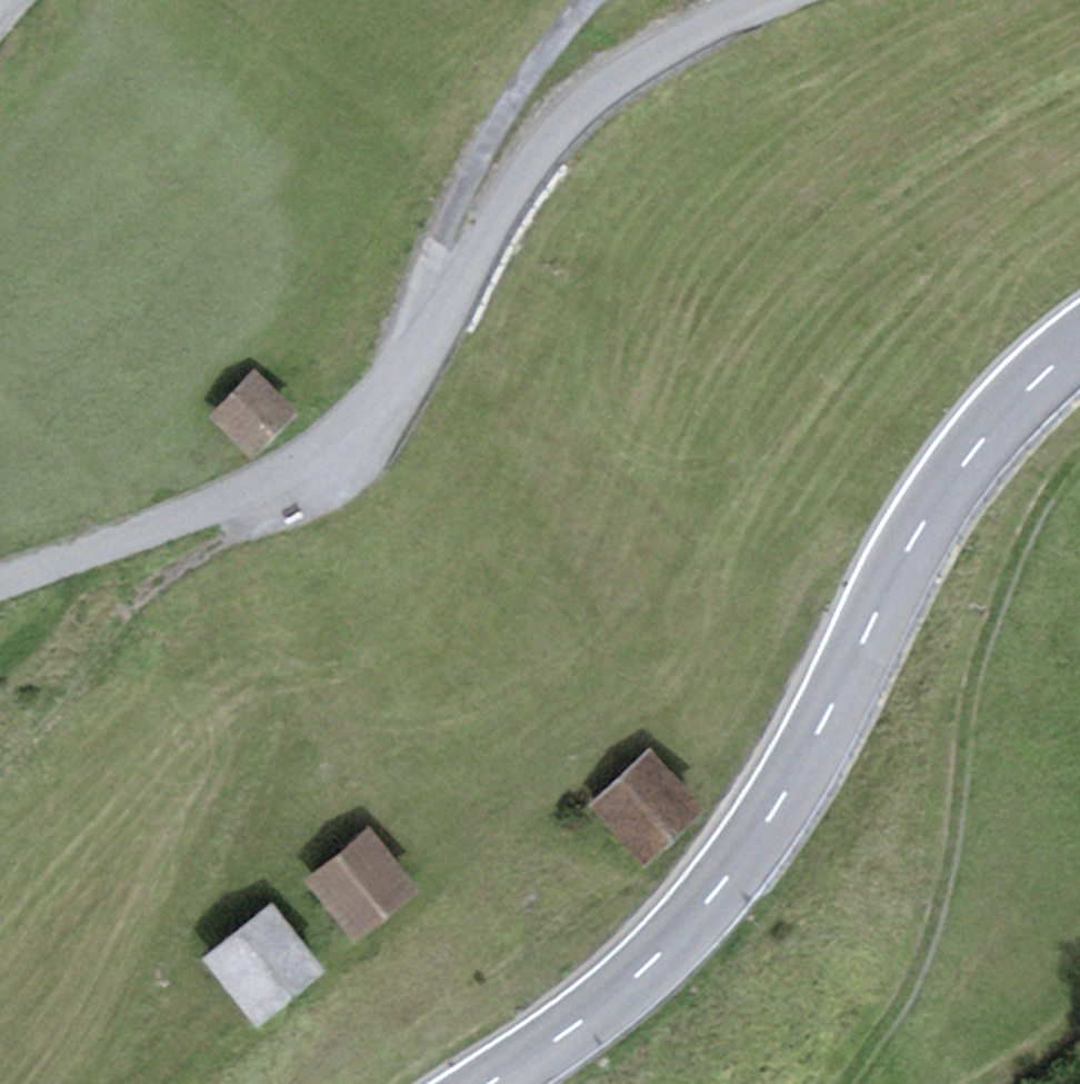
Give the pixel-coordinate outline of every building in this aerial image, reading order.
[(299,411),(253,368),(207,416),(253,460),(299,411)] [(705,809),(652,749),(591,804),(644,864),(705,809)] [(419,889),(370,827),(304,880),(354,941),(419,889)] [(327,970),(273,901),(202,958),(257,1026),(327,970)]
